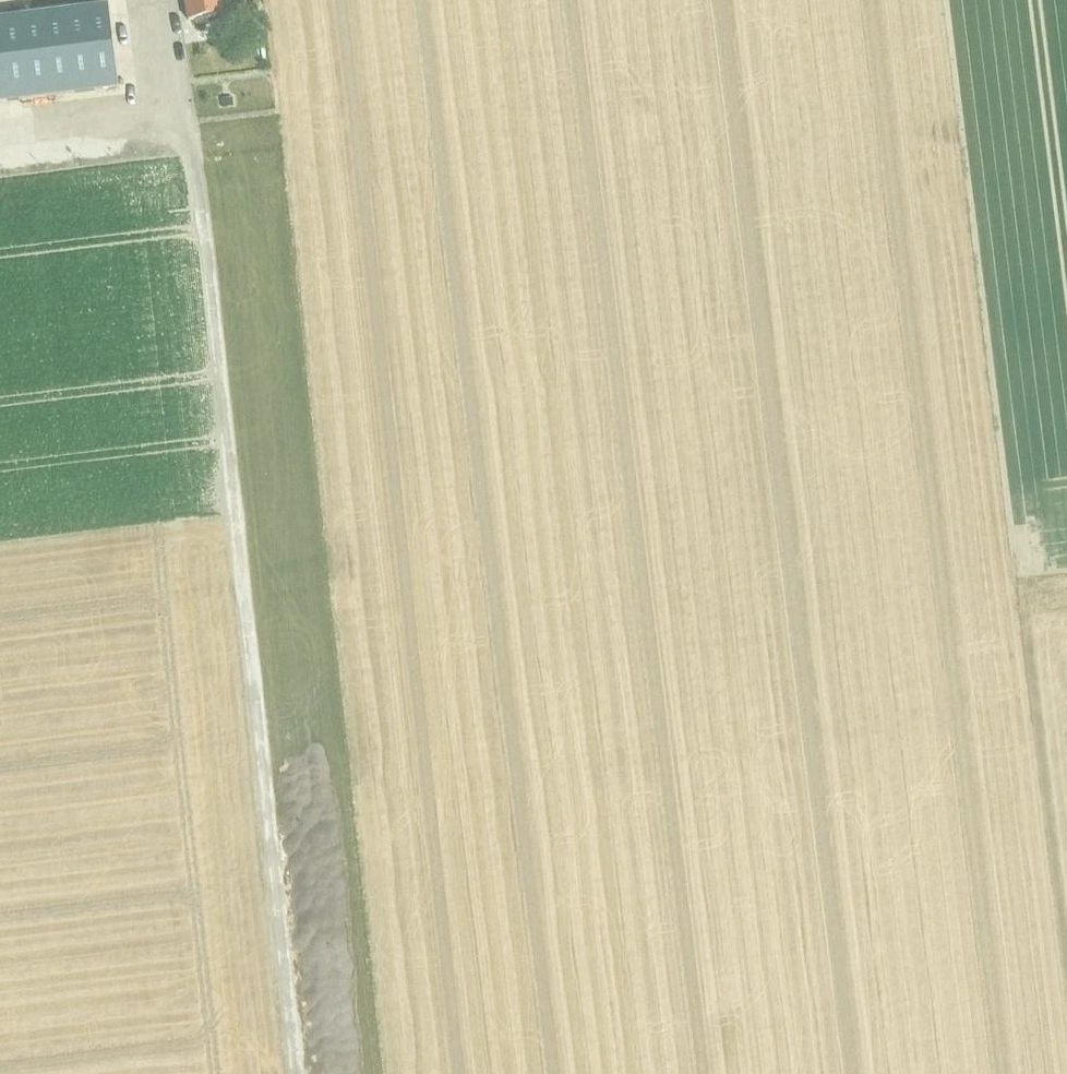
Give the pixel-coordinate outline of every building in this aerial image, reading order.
[(189,21),(226,15),(223,0),(185,0),(189,21)] [(121,93),(111,11),(0,24),(0,107),(121,93)] [(232,98),(221,99),(222,107),(232,106),(232,98)]
